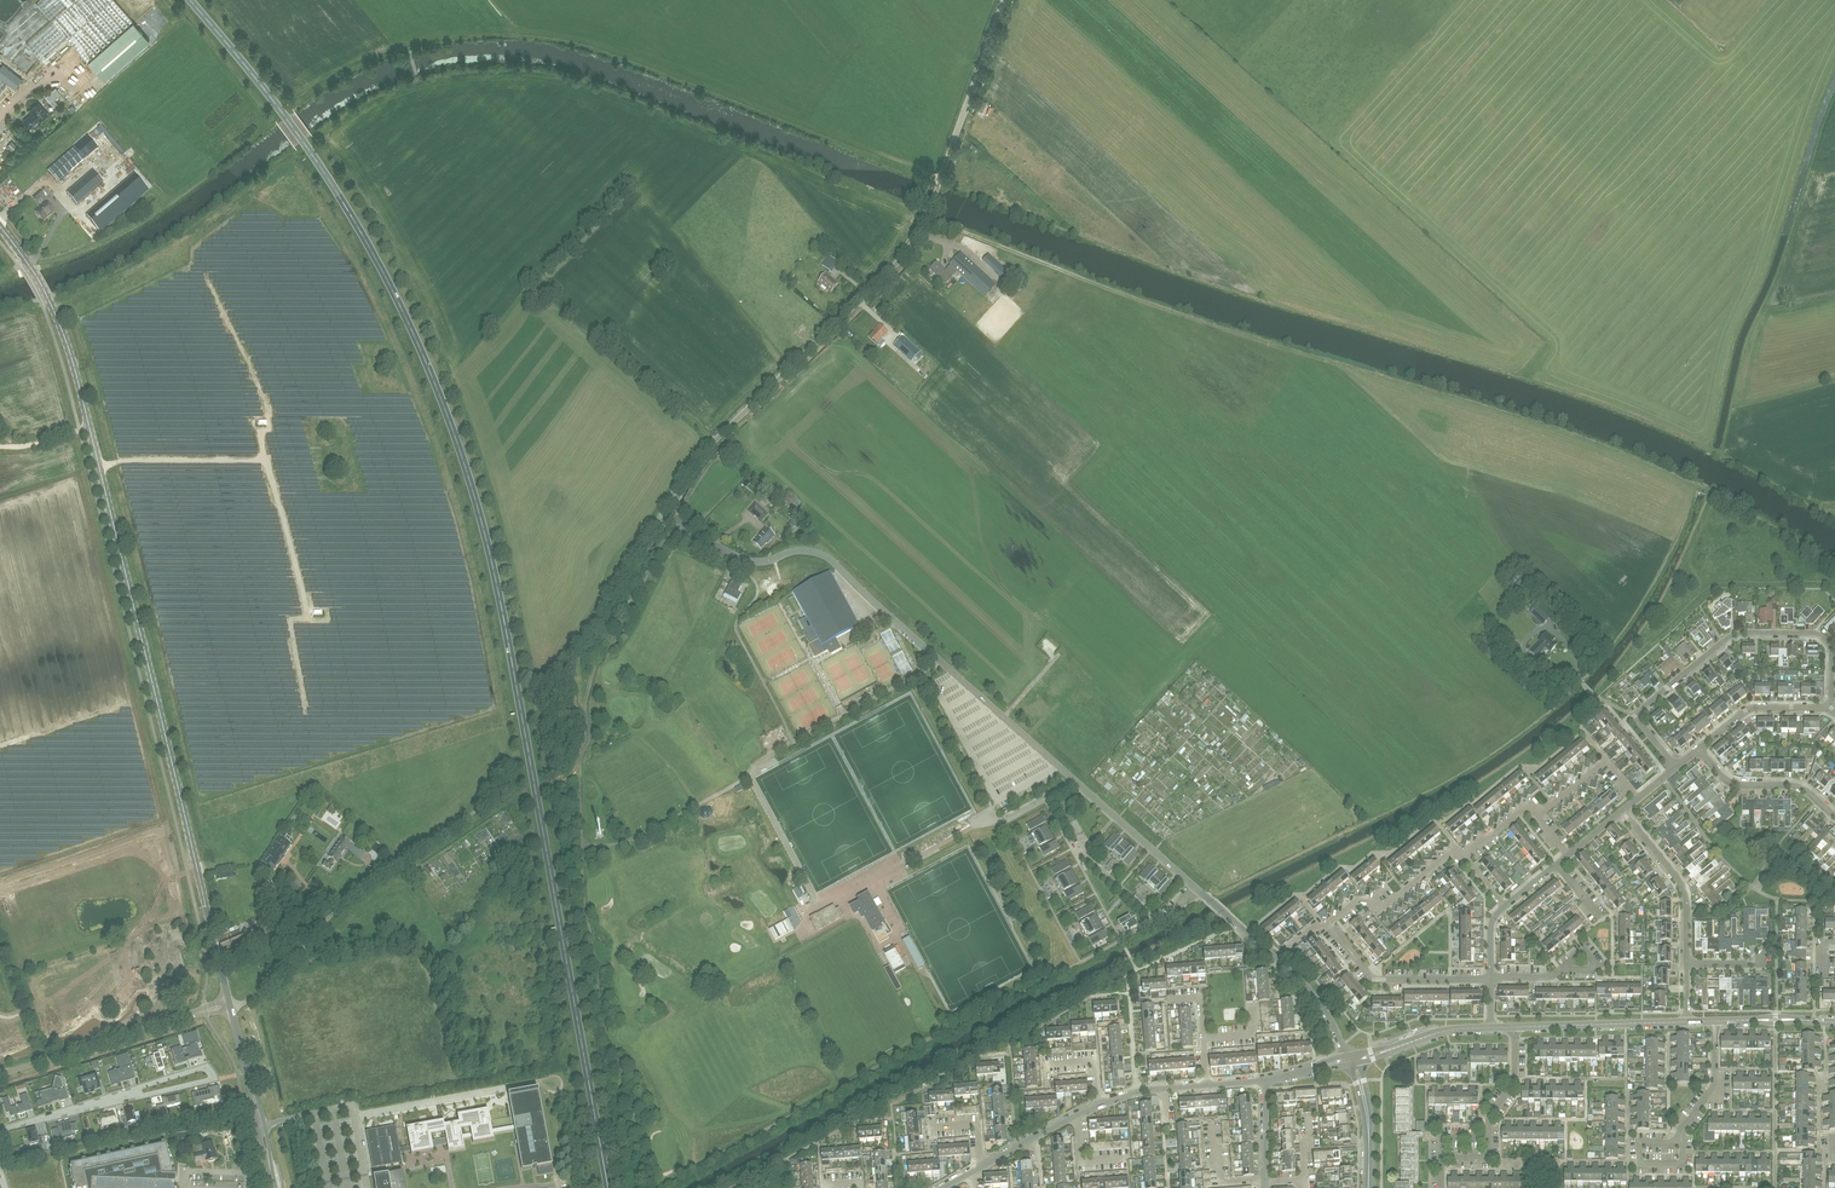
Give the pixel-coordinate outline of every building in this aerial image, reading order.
[(52,22),(26,44),(42,61),(67,39),(88,63),(133,23),(134,23),(113,0),(41,0),(36,4),(52,22)] [(104,81),(149,41),(133,23),(88,63),(104,81)] [(61,47),(47,62),(49,64),(51,61),(54,65),(66,51),(61,47)] [(19,60),(12,70),(21,77),(31,64),(25,60),(23,62),(19,60)] [(15,89),(22,79),(3,65),(0,68),(0,80),(7,85),(8,84),(15,89)] [(61,96),(73,109),(92,91),(87,86),(81,91),(74,84),(61,96)] [(55,88),(45,97),(54,107),(58,104),(55,101),(61,95),(55,88)] [(982,112),(984,107),(985,107),(986,102),(982,100),(980,105),(978,111),(982,112)] [(30,109),(33,112),(39,119),(40,120),(48,113),(38,102),(30,109)] [(29,127),(39,119),(33,112),(23,120),(29,127)] [(84,160),(75,148),(48,172),(58,183),(84,160)] [(67,194),(77,205),(104,182),(94,171),(67,194)] [(117,189),(86,216),(96,227),(127,201),(117,189)] [(33,197),(37,201),(44,195),(41,191),(33,197)] [(40,216),(44,220),(54,211),(47,202),(36,211),(37,212),(37,214),(39,216),(40,216)] [(961,252),(949,264),(951,265),(946,270),(936,261),(930,269),(945,284),(952,276),(957,271),(985,296),(996,284),(961,252)] [(989,254),(984,260),(999,274),(998,275),(1002,278),(1007,272),(989,254)] [(830,271),(839,262),(832,256),(823,265),(830,271)] [(831,292),(838,284),(826,273),(818,282),(831,292)] [(875,352),(883,359),(892,349),(884,342),(884,343),(880,339),(887,331),(879,324),(876,328),(877,328),(870,337),(877,343),(881,346),(875,352)] [(915,357),(919,352),(906,340),(898,349),(912,361),(915,357)] [(950,346),(945,351),(950,356),(955,351),(950,346)] [(746,487),(750,482),(747,479),(742,484),(746,487)] [(794,510),(801,502),(790,493),(783,500),(794,510)] [(749,511),(755,516),(755,517),(756,516),(758,519),(761,522),(768,515),(761,509),(756,504),(749,511)] [(767,544),(775,535),(766,527),(755,539),(757,540),(754,542),(761,549),(766,543),(767,544)] [(1514,587),(1524,576),(1516,569),(1506,580),(1514,587)] [(803,632),(810,644),(808,645),(815,658),(828,651),(830,655),(832,654),(842,649),(836,638),(860,625),(831,572),(793,592),(806,617),(800,621),(805,631),(803,632)] [(732,581),(725,593),(738,600),(741,594),(738,592),(741,586),(732,581)] [(1732,609),(1732,600),(1726,600),(1722,604),(1723,606),(1713,616),(1715,619),(1716,618),(1723,627),(1724,627),(1725,629),(1731,626),(1730,620),(1727,620),(1725,617),(1727,616),(1726,614),(1730,610),(1732,609)] [(1537,605),(1536,605),(1534,603),(1531,605),(1534,608),(1529,612),(1543,625),(1550,618),(1537,605)] [(1752,624),(1752,603),(1746,603),(1738,603),(1738,613),(1746,613),(1746,624),(1752,624)] [(1772,624),(1772,605),(1767,605),(1767,609),(1760,609),(1760,624),(1772,624)] [(1813,625),(1825,612),(1818,606),(1812,612),(1808,608),(1803,614),(1806,618),(1806,624),(1813,625)] [(1794,623),(1794,620),(1794,608),(1785,608),(1785,616),(1781,616),(1781,624),(1788,624),(1788,623),(1794,623)] [(1825,627),(1829,631),(1828,632),(1834,639),(1834,618),(1825,627)] [(1712,640),(1709,636),(1706,632),(1710,630),(1705,624),(1692,634),(1695,638),(1700,633),(1705,639),(1699,644),(1703,648),(1712,640)] [(1551,652),(1558,644),(1556,642),(1556,641),(1555,640),(1555,641),(1546,633),(1540,640),(1541,641),(1531,651),(1536,657),(1546,647),(1551,652)] [(1045,639),(1043,642),(1053,651),(1055,648),(1045,639)] [(1684,663),(1697,652),(1692,647),(1689,649),(1684,644),(1675,651),(1684,663)] [(1755,665),(1759,665),(1759,656),(1755,656),(1755,646),(1743,646),(1743,654),(1751,654),(1751,659),(1755,659),(1755,665)] [(1783,665),(1783,655),(1779,655),(1779,646),(1771,646),(1771,647),(1766,647),(1766,657),(1779,657),(1779,667),(1783,667),(1783,665)] [(1788,665),(1788,658),(1798,658),(1798,647),(1794,647),(1794,646),(1788,646),(1788,655),(1783,655),(1783,665),(1788,665)] [(1807,656),(1819,656),(1819,646),(1807,646),(1807,656)] [(1720,662),(1717,665),(1718,666),(1717,667),(1720,670),(1721,671),(1725,668),(1727,670),(1730,668),(1733,671),(1736,669),(1739,673),(1742,671),(1739,662),(1734,666),(1726,656),(1720,662)] [(1666,673),(1668,676),(1678,668),(1670,659),(1664,664),(1662,662),(1656,667),(1659,671),(1661,670),(1664,674),(1666,673)] [(1721,688),(1726,683),(1719,674),(1716,677),(1710,669),(1704,674),(1707,678),(1705,680),(1710,685),(1711,684),(1713,685),(1716,686),(1718,684),(1721,688)] [(1629,674),(1634,679),(1638,675),(1633,670),(1629,674)] [(1638,680),(1635,683),(1639,689),(1643,686),(1644,687),(1650,683),(1654,687),(1660,683),(1657,680),(1653,674),(1650,671),(1644,676),(1645,677),(1639,681),(1638,680)] [(1768,684),(1762,684),(1762,696),(1770,696),(1770,690),(1774,690),(1774,682),(1774,680),(1768,680),(1768,684)] [(1743,690),(1746,688),(1741,681),(1736,685),(1732,688),(1733,691),(1734,691),(1741,699),(1747,695),(1743,690)] [(1755,696),(1762,696),(1762,684),(1757,684),(1757,682),(1751,682),(1751,690),(1755,690),(1755,696)] [(1780,682),(1774,682),(1774,690),(1778,690),(1778,696),(1786,696),(1786,685),(1780,684),(1780,682)] [(1786,685),(1786,696),(1793,696),(1793,690),(1797,690),(1797,682),(1794,682),(1786,682),(1786,685)] [(1803,682),(1797,682),(1797,690),(1801,690),(1801,696),(1809,696),(1809,685),(1803,685),(1803,682)] [(1812,685),(1809,685),(1809,696),(1816,696),(1816,690),(1821,690),(1821,682),(1812,682),(1812,685)] [(1710,697),(1709,696),(1703,688),(1701,689),(1700,688),(1699,689),(1694,683),(1688,688),(1690,691),(1688,693),(1694,700),(1699,696),(1697,694),(1700,691),(1705,697),(1701,700),(1703,702),(1710,697)] [(1621,696),(1627,703),(1628,702),(1630,704),(1640,696),(1632,687),(1621,696)] [(1728,692),(1723,696),(1728,702),(1731,700),(1735,704),(1741,699),(1734,691),(1733,691),(1731,693),(1728,692)] [(1161,700),(1158,704),(1161,707),(1168,698),(1166,695),(1161,700)] [(1720,702),(1715,705),(1723,714),(1728,710),(1725,705),(1728,702),(1723,696),(1718,700),(1720,702)] [(1682,711),(1687,707),(1682,700),(1679,702),(1675,698),(1669,703),(1676,711),(1680,709),(1682,711)] [(1704,709),(1710,717),(1713,714),(1717,719),(1723,714),(1715,705),(1711,709),(1708,706),(1704,709)] [(1707,720),(1710,717),(1704,709),(1699,713),(1702,716),(1697,720),(1705,729),(1710,724),(1707,720)] [(1597,716),(1602,722),(1609,716),(1605,710),(1597,716)] [(1670,724),(1674,721),(1670,716),(1667,718),(1661,710),(1651,717),(1657,724),(1665,718),(1670,724)] [(1602,722),(1607,728),(1614,721),(1609,716),(1602,722)] [(1773,719),(1765,719),(1765,730),(1773,730),(1773,732),(1777,732),(1777,723),(1773,723),(1773,719)] [(1789,730),(1789,719),(1781,719),(1781,723),(1777,723),(1777,732),(1777,734),(1782,734),(1781,730),(1789,730)] [(1796,719),(1789,719),(1789,730),(1797,730),(1797,734),(1800,734),(1800,724),(1797,724),(1796,719)] [(1812,733),(1812,719),(1804,719),(1804,724),(1800,724),(1800,734),(1804,734),(1804,730),(1809,730),(1809,733),(1812,733)] [(1820,719),(1812,719),(1812,733),(1815,733),(1815,730),(1820,730),(1820,719)] [(1697,720),(1695,722),(1691,722),(1687,725),(1692,732),(1695,729),(1699,734),(1705,729),(1697,720)] [(1607,728),(1611,733),(1619,727),(1614,721),(1607,728)] [(1755,733),(1758,731),(1751,724),(1749,726),(1755,733)] [(1689,734),(1692,732),(1687,725),(1682,729),(1684,731),(1679,735),(1686,744),(1692,739),(1689,734)] [(1755,733),(1749,726),(1746,728),(1743,725),(1737,730),(1747,742),(1749,740),(1746,737),(1750,734),(1752,736),(1755,733)] [(1823,737),(1830,729),(1827,726),(1820,734),(1823,737)] [(1589,732),(1591,735),(1594,733),(1598,730),(1595,727),(1589,732)] [(1619,727),(1611,733),(1616,739),(1623,733),(1619,727)] [(1834,741),(1834,729),(1833,731),(1830,729),(1823,737),(1825,739),(1828,736),(1834,742),(1834,741)] [(1731,741),(1737,748),(1740,746),(1739,745),(1743,742),(1744,744),(1747,742),(1737,730),(1731,735),(1733,738),(1731,741)] [(1673,747),(1677,744),(1681,748),(1686,744),(1679,735),(1678,733),(1668,741),(1673,747)] [(1618,740),(1623,746),(1630,740),(1626,734),(1618,740)] [(1598,744),(1604,739),(1602,736),(1596,741),(1598,744)] [(1212,745),(1214,747),(1215,746),(1217,749),(1222,744),(1218,739),(1212,745)] [(1598,744),(1601,747),(1607,742),(1604,739),(1598,744)] [(1582,740),(1576,744),(1582,752),(1588,747),(1582,740)] [(1630,740),(1623,746),(1627,751),(1635,745),(1630,740)] [(1728,743),(1725,740),(1719,745),(1728,756),(1730,754),(1730,753),(1733,750),(1734,750),(1737,748),(1731,741),(1728,743)] [(1576,756),(1582,752),(1576,744),(1570,749),(1576,756)] [(1627,751),(1632,757),(1640,751),(1635,745),(1627,751)] [(1728,756),(1719,745),(1713,750),(1720,758),(1723,755),(1725,758),(1728,756)] [(1570,749),(1565,754),(1571,761),(1576,756),(1570,749)] [(1609,757),(1615,752),(1613,749),(1607,754),(1609,757)] [(1640,751),(1632,757),(1637,763),(1644,757),(1640,751)] [(1609,757),(1611,760),(1618,755),(1615,752),(1609,757)] [(1565,754),(1559,758),(1565,766),(1571,761),(1565,754)] [(1237,764),(1242,758),(1239,755),(1234,761),(1237,764)] [(1590,760),(1591,760),(1590,763),(1594,764),(1595,756),(1591,756),(1588,755),(1587,758),(1587,759),(1590,760)] [(1637,763),(1642,769),(1649,762),(1644,757),(1637,763)] [(1792,759),(1788,759),(1788,769),(1792,769),(1792,771),(1799,771),(1799,757),(1799,760),(1792,760),(1792,759)] [(1799,757),(1799,771),(1806,771),(1806,767),(1810,767),(1810,764),(1812,764),(1813,759),(1806,759),(1805,757),(1799,757)] [(1559,758),(1553,763),(1559,770),(1565,766),(1559,758)] [(1750,771),(1757,771),(1757,760),(1750,760),(1750,759),(1746,759),(1746,770),(1750,770),(1750,771)] [(1767,767),(1767,759),(1763,759),(1763,760),(1757,760),(1757,771),(1764,771),(1764,768),(1767,768),(1767,767)] [(1771,759),(1767,759),(1767,767),(1771,767),(1771,771),(1778,771),(1778,760),(1771,760),(1771,759)] [(1788,769),(1788,759),(1784,759),(1784,760),(1778,760),(1778,771),(1785,771),(1785,769),(1788,769)] [(1618,768),(1625,763),(1622,760),(1616,765),(1618,768)] [(1649,762),(1642,769),(1646,774),(1654,768),(1649,762)] [(1553,763),(1547,768),(1553,775),(1559,770),(1553,763)] [(1815,779),(1816,780),(1820,784),(1827,776),(1823,772),(1823,771),(1820,768),(1815,763),(1812,772),(1815,774),(1818,777),(1815,779)] [(1685,776),(1689,781),(1678,790),(1682,794),(1693,784),(1694,784),(1703,777),(1698,771),(1700,769),(1697,766),(1685,776)] [(1547,768),(1542,772),(1548,780),(1553,775),(1547,768)] [(1595,775),(1594,780),(1594,783),(1597,784),(1599,776),(1598,776),(1599,775),(1602,777),(1603,777),(1606,775),(1602,770),(1595,775)] [(1521,784),(1521,783),(1523,786),(1526,784),(1523,781),(1526,779),(1520,771),(1515,776),(1521,784)] [(1536,777),(1539,781),(1537,782),(1543,790),(1544,788),(1544,786),(1542,784),(1548,780),(1542,772),(1536,777)] [(1628,780),(1634,775),(1631,772),(1625,777),(1628,780)] [(1205,775),(1200,782),(1204,786),(1209,779),(1205,775)] [(1628,780),(1630,783),(1636,778),(1634,775),(1628,780)] [(1708,778),(1705,775),(1703,777),(1694,784),(1693,784),(1698,790),(1686,799),(1683,801),(1687,805),(1700,795),(1702,793),(1711,786),(1706,780),(1708,778)] [(1509,781),(1515,788),(1521,784),(1515,776),(1509,781)] [(1827,776),(1820,784),(1825,789),(1828,786),(1831,788),(1834,784),(1834,781),(1833,780),(1832,781),(1827,776)] [(1596,788),(1597,784),(1594,783),(1594,780),(1591,779),(1589,787),(1596,788)] [(1276,781),(1264,787),(1266,790),(1278,784),(1276,781)] [(1503,786),(1509,793),(1515,788),(1509,781),(1503,786)] [(1716,788),(1713,784),(1711,786),(1702,793),(1700,795),(1704,800),(1694,808),(1697,812),(1718,795),(1714,790),(1716,788)] [(1605,795),(1611,803),(1617,798),(1615,796),(1618,793),(1614,788),(1611,790),(1607,785),(1601,790),(1605,795)] [(1497,790),(1503,797),(1509,793),(1503,786),(1497,790)] [(1497,790),(1492,795),(1498,802),(1503,797),(1497,790)] [(1646,817),(1649,820),(1660,811),(1656,806),(1669,796),(1671,794),(1668,790),(1666,791),(1644,809),(1648,815),(1646,817)] [(1714,814),(1726,805),(1721,799),(1723,797),(1720,794),(1718,795),(1697,812),(1700,811),(1708,804),(1712,809),(1701,818),(1705,822),(1714,814)] [(1498,802),(1492,795),(1486,799),(1492,807),(1498,802)] [(1606,807),(1611,803),(1605,795),(1600,800),(1606,807)] [(1742,823),(1742,828),(1755,828),(1755,811),(1755,800),(1748,800),(1748,797),(1743,797),(1742,811),(1749,811),(1749,823),(1742,823)] [(1755,800),(1755,811),(1761,811),(1761,827),(1767,827),(1767,811),(1767,800),(1760,800),(1760,797),(1755,797),(1755,800)] [(1767,800),(1767,811),(1773,811),(1773,827),(1779,827),(1779,814),(1779,811),(1779,800),(1772,800),(1772,797),(1767,797),(1767,800)] [(1779,800),(1779,811),(1779,814),(1785,814),(1785,827),(1791,827),(1791,800),(1784,800),(1784,797),(1779,797),(1779,800)] [(1486,799),(1480,804),(1486,811),(1492,807),(1486,799)] [(1606,807),(1600,800),(1594,804),(1600,812),(1606,807)] [(1660,811),(1649,820),(1650,820),(1652,818),(1656,824),(1654,826),(1657,830),(1679,812),(1668,820),(1664,815),(1676,805),(1673,801),(1660,811)] [(1731,807),(1728,803),(1726,805),(1714,814),(1719,819),(1709,827),(1712,831),(1733,814),(1729,808),(1731,807)] [(1486,811),(1480,804),(1474,809),(1480,816),(1486,811)] [(1600,812),(1594,804),(1588,809),(1594,817),(1600,812)] [(1464,812),(1470,820),(1476,815),(1470,808),(1464,812)] [(1580,814),(1586,822),(1592,817),(1586,809),(1580,814)] [(1660,837),(1663,840),(1686,821),(1677,829),(1672,824),(1682,816),(1682,815),(1685,813),(1682,810),(1679,812),(1657,830),(1658,829),(1662,835),(1660,837)] [(1470,820),(1464,812),(1459,817),(1465,824),(1470,820)] [(607,817),(610,822),(616,819),(613,813),(607,817)] [(1796,833),(1793,837),(1802,845),(1813,832),(1821,824),(1815,819),(1817,816),(1814,813),(1804,824),(1810,828),(1801,837),(1796,833)] [(1586,822),(1580,814),(1574,819),(1580,826),(1586,822)] [(1030,834),(1034,841),(1052,831),(1048,824),(1046,826),(1044,823),(1046,823),(1042,816),(1027,824),(1032,833),(1030,834)] [(1465,824),(1459,817),(1453,822),(1459,829),(1465,824)] [(1580,826),(1574,819),(1568,824),(1575,831),(1580,826)] [(1671,850),(1673,848),(1682,841),(1677,836),(1690,825),(1686,821),(1663,840),(1665,839),(1670,844),(1668,846),(1671,850)] [(1818,836),(1808,848),(1809,849),(1812,852),(1820,842),(1822,840),(1830,832),(1824,827),(1826,824),(1823,821),(1821,824),(1813,832),(1818,836)] [(1459,829),(1453,822),(1447,826),(1453,834),(1459,829)] [(1575,831),(1568,824),(1563,828),(1569,836),(1575,831)] [(311,825),(308,830),(314,834),(317,828),(311,825)] [(509,835),(519,830),(516,825),(507,830),(509,835)] [(1428,830),(1434,838),(1440,833),(1434,825),(1428,830)] [(1510,831),(1515,837),(1523,831),(1518,825),(1510,831)] [(1612,837),(1620,831),(1615,825),(1607,831),(1612,837)] [(1678,859),(1700,842),(1700,841),(1689,850),(1685,845),(1697,835),(1697,834),(1699,832),(1697,828),(1694,831),(1682,841),(1673,848),(1678,854),(1675,856),(1678,859)] [(1434,838),(1428,830),(1422,835),(1428,842),(1434,838)] [(1817,856),(1818,858),(1821,860),(1828,852),(1832,848),(1834,844),(1834,836),(1833,835),(1834,833),(1834,832),(1832,830),(1830,832),(1822,840),(1820,842),(1825,847),(1817,856)] [(1055,838),(1052,831),(1034,841),(1038,847),(1039,847),(1044,856),(1059,848),(1056,841),(1054,842),(1053,839),(1055,838)] [(1523,831),(1515,837),(1520,843),(1527,837),(1523,831)] [(1618,847),(1624,842),(1622,839),(1625,837),(1620,831),(1612,837),(1617,843),(1615,844),(1618,847)] [(495,838),(503,849),(510,844),(502,833),(495,838)] [(1111,853),(1115,857),(1128,843),(1121,837),(1120,838),(1115,833),(1104,845),(1112,852),(1111,853)] [(512,839),(516,844),(521,840),(517,835),(512,839)] [(1428,842),(1422,835),(1416,839),(1422,847),(1428,842)] [(272,872),(291,843),(281,836),(279,837),(261,864),(272,872)] [(331,859),(329,862),(326,860),(323,865),(330,870),(334,865),(332,864),(334,861),(336,862),(341,855),(340,855),(341,853),(342,854),(344,850),(350,842),(342,837),(338,843),(337,843),(332,850),(333,850),(328,857),(331,859)] [(1532,842),(1527,837),(1520,843),(1524,848),(1532,842)] [(1422,847),(1416,839),(1411,844),(1417,852),(1422,847)] [(1498,841),(1503,847),(1506,844),(1501,839),(1498,841)] [(483,843),(486,849),(492,846),(488,840),(483,843)] [(1532,842),(1524,848),(1529,854),(1536,848),(1532,842)] [(1599,848),(1594,842),(1591,844),(1596,850),(1599,848)] [(1624,842),(1618,847),(1620,850),(1622,849),(1626,855),(1634,849),(1629,843),(1626,845),(1624,842)] [(1684,870),(1686,868),(1708,851),(1707,851),(1695,861),(1691,856),(1703,846),(1700,842),(1678,859),(1679,859),(1683,864),(1681,866),(1684,870)] [(1134,849),(1128,843),(1115,857),(1119,861),(1120,859),(1128,866),(1139,854),(1133,850),(1134,849)] [(1417,852),(1411,844),(1405,849),(1411,856),(1417,852)] [(1826,864),(1830,868),(1834,862),(1834,844),(1832,848),(1828,852),(1833,856),(1826,864)] [(1529,854),(1533,860),(1541,854),(1536,848),(1529,854)] [(1692,879),(1694,878),(1703,870),(1698,865),(1711,855),(1715,852),(1712,849),(1712,848),(1708,851),(1686,868),(1691,874),(1689,876),(1692,879)] [(1411,856),(1405,849),(1399,853),(1405,861),(1411,856)] [(1634,849),(1626,855),(1631,861),(1628,864),(1630,866),(1638,860),(1636,857),(1639,854),(1634,849)] [(1482,863),(1487,869),(1495,863),(1490,857),(1493,855),(1490,852),(1484,857),(1486,860),(1482,863)] [(1405,861),(1399,853),(1393,858),(1400,866),(1405,861)] [(1577,859),(1582,864),(1589,858),(1584,853),(1577,859)] [(1541,854),(1533,860),(1538,865),(1546,859),(1541,854)] [(1368,863),(1374,871),(1380,866),(1374,858),(1368,863)] [(1400,866),(1393,858),(1388,863),(1391,867),(1390,868),(1394,873),(1398,870),(1396,868),(1400,866)] [(1589,858),(1582,864),(1586,870),(1593,864),(1589,858)] [(1055,879),(1058,885),(1076,876),(1073,869),(1070,871),(1068,868),(1070,867),(1066,860),(1051,869),(1056,878),(1055,879)] [(1641,873),(1648,866),(1644,860),(1641,863),(1638,860),(1630,866),(1630,867),(1629,867),(1634,873),(1638,870),(1641,873)] [(1715,860),(1703,870),(1694,878),(1698,883),(1696,885),(1699,889),(1700,888),(1727,867),(1727,866),(1710,880),(1706,875),(1718,865),(1715,860)] [(1374,871),(1368,863),(1362,868),(1368,875),(1374,871)] [(1495,863),(1487,869),(1491,875),(1499,869),(1495,863)] [(1146,884),(1150,888),(1163,874),(1156,868),(1155,869),(1150,864),(1139,876),(1147,883),(1146,884)] [(1598,870),(1593,864),(1586,870),(1591,876),(1598,870)] [(1538,866),(1530,872),(1532,875),(1540,868),(1538,866)] [(1648,866),(1641,873),(1645,878),(1644,879),(1646,883),(1653,877),(1650,874),(1653,872),(1648,866)] [(1705,900),(1708,898),(1730,880),(1716,890),(1712,885),(1724,875),(1731,870),(1727,867),(1700,888),(1704,894),(1702,896),(1705,900)] [(1368,875),(1362,868),(1356,873),(1363,880),(1368,875)] [(1504,874),(1499,869),(1491,875),(1496,881),(1504,874)] [(1450,882),(1458,876),(1453,870),(1449,873),(1447,870),(1440,875),(1441,876),(1439,878),(1440,880),(1442,878),(1447,884),(1450,882)] [(1525,876),(1521,870),(1517,873),(1510,878),(1515,880),(1516,879),(1518,882),(1517,882),(1520,885),(1524,882),(1522,879),(1525,876)] [(1591,876),(1595,881),(1603,875),(1604,874),(1602,871),(1600,872),(1598,870),(1591,876)] [(1336,876),(1343,883),(1348,878),(1342,871),(1336,876)] [(1363,880),(1356,873),(1351,877),(1359,887),(1361,885),(1359,883),(1363,880)] [(1169,880),(1163,874),(1150,888),(1154,892),(1155,890),(1163,897),(1174,885),(1168,881),(1169,880)] [(1504,874),(1496,881),(1501,886),(1508,880),(1504,874)] [(1603,875),(1595,881),(1600,887),(1607,881),(1603,875)] [(1080,882),(1076,876),(1058,885),(1062,892),(1063,891),(1069,901),(1084,892),(1080,885),(1078,886),(1077,884),(1080,882)] [(1343,883),(1336,876),(1331,880),(1337,888),(1343,883)] [(1455,887),(1462,881),(1458,876),(1450,882),(1455,887)] [(1653,877),(1646,883),(1649,885),(1650,884),(1655,890),(1663,884),(1658,878),(1655,880),(1653,877)] [(1337,888),(1331,880),(1325,885),(1331,892),(1337,888)] [(1513,886),(1508,880),(1501,886),(1505,892),(1513,886)] [(1550,885),(1556,893),(1562,888),(1555,880),(1550,885)] [(1730,880),(1708,898),(1712,903),(1710,905),(1713,909),(1720,904),(1720,903),(1724,900),(1720,895),(1729,887),(1733,893),(1738,889),(1730,880)] [(1455,887),(1459,893),(1467,887),(1462,881),(1455,887)] [(1600,887),(1604,893),(1612,887),(1607,881),(1600,887)] [(293,883),(289,889),(295,894),(299,887),(293,883)] [(803,897),(808,894),(803,884),(797,887),(803,897)] [(1663,884),(1655,890),(1660,896),(1658,897),(1660,899),(1668,896),(1665,892),(1667,890),(1663,884)] [(1331,892),(1325,885),(1319,890),(1325,897),(1331,892)] [(1544,890),(1550,897),(1556,893),(1550,885),(1544,890)] [(1471,893),(1467,887),(1459,893),(1464,899),(1471,893)] [(1612,887),(1604,893),(1609,898),(1616,892),(1612,887)] [(1325,897),(1319,890),(1313,894),(1320,902),(1325,897)] [(1539,894),(1545,902),(1550,897),(1544,890),(1539,894)] [(1609,898),(1614,904),(1621,898),(1616,892),(1609,898)] [(854,914),(859,912),(862,918),(865,916),(879,944),(889,938),(887,936),(893,933),(885,919),(882,920),(868,894),(864,896),(863,893),(860,895),(862,897),(858,899),(860,902),(851,907),(854,914)] [(1471,893),(1464,899),(1468,904),(1466,907),(1466,908),(1474,908),(1474,904),(1472,901),(1476,898),(1471,893)] [(1320,902),(1313,894),(1308,899),(1310,902),(1308,904),(1314,910),(1321,904),(1320,902)] [(1430,899),(1436,906),(1442,901),(1436,894),(1430,899)] [(1533,899),(1539,906),(1545,902),(1539,894),(1533,899)] [(1668,896),(1660,899),(1660,902),(1661,902),(1661,910),(1671,910),(1671,902),(1668,902),(1668,897),(1668,896)] [(1424,903),(1430,911),(1436,906),(1430,899),(1428,897),(1422,901),(1424,903)] [(1569,897),(1563,901),(1566,905),(1571,900),(1569,897)] [(1621,898),(1614,904),(1618,910),(1622,907),(1625,911),(1633,908),(1628,902),(1626,904),(1621,898)] [(1527,904),(1533,911),(1539,906),(1533,899),(1527,904)] [(1296,900),(1290,905),(1298,915),(1304,910),(1296,900)] [(1419,908),(1425,915),(1430,911),(1424,903),(1419,908)] [(840,916),(843,914),(839,907),(836,909),(834,904),(817,913),(810,916),(812,920),(811,921),(816,931),(823,928),(823,927),(841,917),(840,916)] [(1533,911),(1527,904),(1522,908),(1528,916),(1533,911)] [(1094,912),(1091,905),(1075,913),(1081,923),(1079,923),(1086,937),(1088,936),(1093,945),(1108,937),(1104,930),(1103,931),(1101,928),(1104,927),(1097,914),(1094,915),(1093,913),(1094,912)] [(1290,905),(1284,909),(1290,917),(1296,912),(1298,915),(1290,905)] [(1570,909),(1567,906),(1562,910),(1564,914),(1570,909)] [(1425,915),(1419,908),(1413,912),(1419,920),(1425,915)] [(1461,919),(1470,919),(1470,912),(1474,912),(1474,908),(1466,908),(1466,911),(1461,911),(1461,919)] [(1528,916),(1522,908),(1516,913),(1522,920),(1528,916)] [(1621,917),(1621,923),(1630,923),(1630,916),(1634,916),(1633,908),(1625,911),(1625,916),(1621,916),(1621,917)] [(1284,909),(1279,914),(1285,921),(1290,917),(1284,909)] [(1660,921),(1668,921),(1668,917),(1671,917),(1671,910),(1661,910),(1661,917),(1660,917),(1660,921)] [(1756,910),(1756,932),(1756,939),(1764,939),(1764,942),(1768,942),(1768,936),(1768,932),(1768,928),(1761,928),(1761,916),(1768,916),(1768,910),(1756,910)] [(803,911),(791,917),(793,921),(805,915),(803,911)] [(1407,917),(1413,925),(1419,920),(1413,912),(1407,917)] [(1522,920),(1516,913),(1510,917),(1513,921),(1510,924),(1515,930),(1518,927),(1516,925),(1522,920)] [(1279,914),(1273,919),(1279,926),(1285,921),(1279,914)] [(1350,924),(1355,930),(1363,924),(1365,922),(1358,914),(1352,919),(1354,922),(1350,924)] [(1732,914),(1732,919),(1732,946),(1739,946),(1739,949),(1744,949),(1744,943),(1744,915),(1744,936),(1737,936),(1737,919),(1736,919),(1736,914),(1732,914)] [(1132,915),(1130,916),(1129,915),(1118,922),(1120,926),(1121,926),(1125,933),(1138,926),(1135,920),(1136,920),(1135,916),(1133,917),(1132,915)] [(1756,939),(1756,932),(1750,932),(1750,915),(1744,915),(1744,943),(1752,943),(1752,946),(1756,946),(1756,939)] [(1826,930),(1833,930),(1833,919),(1826,919),(1826,915),(1822,915),(1822,922),(1826,922),(1826,930)] [(1307,925),(1310,923),(1305,917),(1302,919),(1307,925)] [(1413,925),(1407,917),(1401,922),(1408,929),(1413,925)] [(1571,922),(1578,929),(1583,925),(1577,917),(1571,922)] [(794,930),(788,919),(769,929),(775,940),(794,930)] [(1273,919),(1267,923),(1273,931),(1279,926),(1273,919)] [(1720,923),(1720,950),(1727,950),(1727,953),(1732,953),(1732,946),(1732,919),(1732,939),(1725,939),(1725,919),(1722,920),(1720,920),(1720,923)] [(1708,923),(1708,950),(1715,950),(1715,953),(1720,953),(1720,950),(1720,923),(1720,939),(1713,939),(1713,923),(1713,920),(1708,920),(1708,923)] [(1376,930),(1382,925),(1378,921),(1376,922),(1373,925),(1376,930)] [(1662,932),(1672,932),(1671,925),(1668,925),(1668,921),(1660,921),(1656,921),(1656,927),(1662,927),(1662,932)] [(1408,929),(1401,922),(1396,926),(1402,934),(1408,929)] [(1578,929),(1571,922),(1566,926),(1572,934),(1578,929)] [(1273,931),(1267,923),(1261,928),(1267,936),(1273,931)] [(1708,953),(1708,950),(1708,923),(1708,939),(1701,939),(1701,923),(1695,923),(1696,951),(1703,951),(1703,953),(1708,953)] [(1363,924),(1355,930),(1360,936),(1367,930),(1363,924)] [(1502,939),(1512,939),(1512,932),(1515,932),(1515,930),(1510,924),(1507,927),(1507,932),(1502,932),(1502,939)] [(255,929),(258,935),(264,932),(261,926),(255,929)] [(1295,935),(1299,932),(1294,926),(1290,928),(1295,935)] [(1402,934),(1396,926),(1390,931),(1396,939),(1402,934)] [(1566,926),(1560,931),(1566,939),(1572,934),(1566,926)] [(231,950),(245,944),(240,930),(229,935),(229,934),(224,936),(224,937),(219,939),(224,953),(231,950)] [(926,974),(928,972),(906,930),(903,932),(907,938),(903,940),(918,969),(922,967),(926,974)] [(1372,935),(1367,930),(1360,936),(1364,942),(1372,935)] [(1554,936),(1560,943),(1566,939),(1560,931),(1554,936)] [(274,945),(279,941),(275,932),(269,935),(274,945)] [(1658,944),(1668,944),(1668,940),(1672,940),(1672,932),(1662,932),(1662,933),(1659,933),(1659,940),(1657,940),(1657,941),(1656,941),(1656,944),(1658,944)] [(1797,933),(1797,941),(1807,941),(1807,933),(1797,933)] [(1284,944),(1287,941),(1282,935),(1279,938),(1284,944)] [(1369,947),(1376,941),(1372,935),(1364,942),(1369,947)] [(1309,937),(1302,942),(1305,945),(1307,943),(1312,948),(1319,942),(1315,936),(1311,939),(1309,937)] [(1554,936),(1549,940),(1555,948),(1560,943),(1554,936)] [(1538,945),(1543,951),(1546,949),(1549,952),(1555,948),(1549,940),(1543,945),(1541,942),(1538,945)] [(1381,947),(1376,941),(1369,947),(1373,953),(1381,947)] [(1793,949),(1793,953),(1801,953),(1801,949),(1807,949),(1807,941),(1797,941),(1797,949),(1793,949)] [(905,956),(904,953),(907,951),(902,942),(897,944),(904,959),(909,957),(908,955),(905,956)] [(1319,942),(1312,948),(1316,954),(1324,948),(1319,942)] [(1237,945),(1234,945),(1234,946),(1235,957),(1235,958),(1243,958),(1242,944),(1237,944),(1237,945)] [(1662,955),(1672,955),(1672,947),(1668,947),(1668,944),(1658,944),(1660,944),(1660,948),(1662,948),(1662,955)] [(894,945),(883,951),(895,973),(906,967),(894,945)] [(1227,946),(1227,947),(1222,947),(1222,946),(1219,947),(1220,958),(1228,958),(1227,946)] [(1230,946),(1227,946),(1228,958),(1235,957),(1234,946),(1230,947),(1230,946)] [(1212,959),(1211,947),(1211,948),(1207,948),(1204,948),(1204,949),(1204,960),(1205,960),(1205,959),(1212,959)] [(1214,947),(1211,947),(1212,959),(1220,958),(1219,947),(1219,948),(1214,948),(1214,947)] [(1386,953),(1381,947),(1373,953),(1378,959),(1382,956),(1384,959),(1391,954),(1388,951),(1386,953)] [(1324,948),(1316,954),(1321,960),(1329,953),(1324,948)] [(1329,953),(1321,960),(1326,965),(1333,959),(1329,953)] [(1621,953),(1621,960),(1626,960),(1626,964),(1634,964),(1634,960),(1633,960),(1633,953),(1630,953),(1621,953)] [(1507,965),(1515,965),(1515,961),(1512,961),(1512,954),(1502,954),(1502,961),(1507,961),(1507,965)] [(1471,962),(1470,955),(1461,955),(1461,963),(1466,963),(1466,966),(1474,966),(1474,962),(1471,962)] [(1672,955),(1662,955),(1662,963),(1656,963),(1656,966),(1664,966),(1664,963),(1672,963),(1672,955)] [(1796,964),(1796,972),(1807,972),(1807,964),(1801,964),(1801,956),(1793,956),(1793,964),(1796,964)] [(1333,959),(1326,965),(1330,971),(1338,965),(1333,959)] [(1192,963),(1189,964),(1190,975),(1198,975),(1197,963),(1197,964),(1192,964),(1192,963)] [(1200,963),(1197,963),(1198,975),(1205,974),(1206,974),(1205,963),(1204,963),(1200,964),(1200,963)] [(1177,965),(1174,965),(1175,976),(1183,976),(1182,964),(1181,964),(1182,965),(1177,966),(1177,965)] [(1190,975),(1189,964),(1189,965),(1185,965),(1184,964),(1182,964),(1183,976),(1190,975)] [(1166,966),(1167,977),(1175,976),(1174,965),(1174,966),(1169,966),(1169,965),(1166,966)] [(1338,965),(1330,971),(1335,977),(1332,979),(1335,982),(1341,977),(1339,974),(1342,970),(1338,965)] [(1664,966),(1656,966),(1656,970),(1658,970),(1658,978),(1668,978),(1668,970),(1664,970),(1664,966)] [(1257,978),(1269,977),(1268,977),(1267,973),(1268,973),(1268,970),(1267,970),(1256,970),(1256,971),(1257,978)] [(1807,972),(1796,972),(1796,976),(1794,976),(1794,980),(1807,980),(1807,972)] [(1345,986),(1353,980),(1348,974),(1341,980),(1345,986)] [(1708,1007),(1708,990),(1708,976),(1708,979),(1700,979),(1700,976),(1696,976),(1696,990),(1703,990),(1703,1007),(1708,1007)] [(1720,976),(1720,979),(1713,979),(1713,976),(1708,976),(1708,990),(1715,990),(1715,1006),(1716,1006),(1716,1010),(1720,1010),(1720,1006),(1720,990),(1720,976)] [(1732,990),(1732,976),(1732,979),(1725,979),(1725,976),(1720,976),(1720,990),(1727,990),(1727,1006),(1732,1006),(1732,990)] [(1744,990),(1744,979),(1737,979),(1737,976),(1732,976),(1732,990),(1739,990),(1739,1006),(1744,1006),(1744,990)] [(1749,976),(1744,976),(1744,979),(1744,990),(1751,990),(1751,1006),(1756,1006),(1756,990),(1756,976),(1756,979),(1749,979),(1749,976)] [(1756,976),(1756,990),(1763,990),(1763,1006),(1768,1006),(1768,978),(1761,979),(1761,976),(1756,976)] [(1269,980),(1269,977),(1257,978),(1258,986),(1269,985),(1268,985),(1268,980),(1269,980)] [(1668,978),(1658,978),(1658,985),(1654,985),(1654,989),(1662,989),(1662,986),(1668,985),(1668,978)] [(1153,980),(1150,980),(1151,991),(1158,991),(1157,979),(1157,980),(1153,980)] [(1166,990),(1165,979),(1160,980),(1160,979),(1157,979),(1158,991),(1166,990)] [(1151,995),(1151,991),(1150,980),(1150,981),(1145,981),(1145,980),(1142,980),(1142,981),(1143,992),(1147,992),(1148,996),(1146,996),(1147,1003),(1152,1002),(1151,999),(1151,995)] [(1358,985),(1353,980),(1345,986),(1350,991),(1358,985)] [(1270,993),(1269,993),(1269,988),(1269,985),(1258,986),(1258,994),(1270,993)] [(1362,991),(1358,985),(1350,991),(1355,997),(1362,991)] [(1496,993),(1496,1001),(1500,1001),(1500,998),(1507,998),(1507,988),(1500,988),(1500,993),(1496,993)] [(1529,988),(1522,988),(1522,998),(1529,998),(1529,1002),(1533,1002),(1533,994),(1529,994),(1529,988)] [(1796,988),(1796,996),(1806,996),(1806,988),(1796,988)] [(1662,993),(1662,989),(1654,989),(1654,993),(1656,993),(1656,1000),(1665,1000),(1665,993),(1662,993)] [(1533,994),(1533,1002),(1537,1002),(1537,1000),(1544,1000),(1544,990),(1537,990),(1537,994),(1533,994)] [(1362,991),(1355,997),(1359,1003),(1367,996),(1362,991)] [(1823,1001),(1832,1001),(1832,991),(1823,991),(1823,1001)] [(1480,1005),(1484,1005),(1484,1004),(1484,996),(1480,996),(1480,992),(1473,992),(1473,1001),(1480,1001),(1480,1005)] [(1270,996),(1270,993),(1258,994),(1259,1001),(1260,1001),(1268,1001),(1270,1001),(1270,1000),(1269,996),(1270,996)] [(1806,1004),(1806,996),(1796,996),(1791,996),(1791,1005),(1796,1005),(1796,1004),(1806,1004)] [(1292,999),(1281,1000),(1282,1008),(1292,1007),(1292,1002),(1292,999)] [(1662,1008),(1665,1008),(1665,1000),(1656,1000),(1656,1008),(1654,1008),(1654,1012),(1662,1012),(1662,1008)] [(1104,1002),(1101,1002),(1102,1014),(1110,1013),(1109,1001),(1109,1002),(1104,1003),(1104,1002)] [(1112,1001),(1109,1001),(1110,1013),(1117,1012),(1117,1002),(1116,1002),(1112,1002),(1112,1001)] [(1102,1014),(1101,1002),(1101,1003),(1096,1003),(1096,1002),(1093,1003),(1094,1014),(1102,1014)] [(1141,1010),(1142,1013),(1153,1012),(1153,1004),(1142,1005),(1142,1010),(1141,1010)] [(1292,1007),(1282,1008),(1282,1015),(1293,1014),(1293,1010),(1292,1007)] [(1180,1017),(1191,1017),(1191,1016),(1191,1017),(1190,1012),(1191,1012),(1191,1009),(1190,1009),(1179,1010),(1180,1017)] [(1142,1013),(1143,1017),(1142,1017),(1142,1020),(1154,1020),(1153,1015),(1155,1015),(1156,1014),(1156,1012),(1153,1012),(1142,1013)] [(1293,1014),(1282,1015),(1283,1023),(1294,1022),(1293,1017),(1293,1014)] [(1192,1019),(1191,1017),(1180,1017),(1181,1025),(1192,1024),(1191,1024),(1191,1020),(1192,1019)] [(446,1019),(439,1020),(442,1038),(449,1037),(446,1019)] [(1142,1025),(1143,1028),(1154,1027),(1154,1020),(1142,1020),(1143,1020),(1143,1025),(1142,1025)] [(1080,1033),(1088,1032),(1087,1021),(1087,1022),(1082,1022),(1082,1021),(1079,1022),(1080,1033)] [(1095,1032),(1095,1021),(1094,1021),(1090,1022),(1090,1021),(1087,1021),(1088,1032),(1095,1032)] [(1072,1034),(1080,1033),(1079,1022),(1074,1023),(1074,1022),(1071,1022),(1071,1023),(1072,1034)] [(1294,1022),(1283,1023),(1284,1030),(1284,1031),(1294,1030),(1294,1029),(1294,1025),(1294,1022)] [(1178,1033),(1181,1033),(1193,1032),(1192,1032),(1191,1027),(1192,1027),(1192,1024),(1181,1025),(1181,1031),(1178,1031),(1178,1033)] [(1110,1035),(1121,1034),(1120,1034),(1120,1029),(1121,1029),(1121,1026),(1120,1026),(1109,1027),(1110,1035)] [(1071,1039),(1070,1028),(1069,1028),(1065,1028),(1065,1027),(1062,1028),(1063,1039),(1070,1038),(1070,1039),(1071,1039)] [(1143,1028),(1144,1028),(1144,1033),(1143,1033),(1143,1036),(1155,1035),(1154,1027),(1143,1028)] [(1055,1040),(1054,1028),(1054,1029),(1050,1029),(1049,1029),(1046,1029),(1046,1030),(1047,1040),(1048,1040),(1055,1040)] [(1057,1028),(1054,1028),(1055,1040),(1063,1039),(1062,1028),(1057,1029),(1057,1028)] [(180,1048),(172,1051),(174,1058),(173,1058),(176,1066),(186,1062),(186,1061),(185,1058),(184,1057),(184,1054),(187,1053),(188,1055),(189,1057),(189,1059),(201,1055),(201,1057),(203,1056),(202,1053),(200,1053),(197,1043),(200,1042),(197,1031),(182,1035),(186,1049),(182,1050),(181,1046),(179,1047),(180,1048)] [(1182,1040),(1193,1039),(1192,1039),(1192,1035),(1193,1035),(1193,1032),(1181,1033),(1182,1040)] [(1121,1037),(1121,1034),(1110,1035),(1110,1043),(1122,1042),(1121,1042),(1121,1037)] [(1144,1040),(1144,1043),(1155,1042),(1155,1035),(1143,1036),(1144,1036),(1144,1040)] [(1193,1042),(1193,1039),(1182,1040),(1182,1048),(1193,1047),(1193,1042)] [(1122,1049),(1121,1045),(1122,1045),(1122,1042),(1110,1043),(1111,1050),(1122,1049)] [(1155,1042),(1144,1043),(1145,1043),(1145,1048),(1144,1048),(1144,1051),(1145,1051),(1156,1050),(1155,1042)] [(1301,1055),(1304,1055),(1303,1043),(1295,1044),(1296,1055),(1301,1054),(1301,1055)] [(1303,1043),(1304,1055),(1304,1054),(1308,1054),(1311,1054),(1312,1054),(1311,1043),(1310,1043),(1303,1043)] [(1289,1056),(1289,1055),(1293,1055),(1293,1056),(1296,1055),(1295,1044),(1288,1045),(1289,1056)] [(1281,1057),(1280,1045),(1273,1046),(1273,1057),(1273,1056),(1278,1056),(1278,1057),(1281,1057)] [(1286,1056),(1289,1056),(1288,1045),(1280,1045),(1281,1057),(1281,1056),(1286,1055),(1286,1056)] [(1263,1058),(1266,1058),(1265,1046),(1257,1047),(1258,1058),(1258,1057),(1263,1057),(1263,1058)] [(1270,1057),(1273,1057),(1273,1046),(1265,1046),(1266,1058),(1266,1057),(1270,1057)] [(1024,1057),(1036,1056),(1035,1056),(1035,1052),(1035,1049),(1035,1048),(1024,1049),(1024,1050),(1024,1057)] [(154,1057),(151,1057),(154,1066),(156,1066),(158,1071),(164,1069),(161,1059),(166,1057),(163,1049),(158,1051),(159,1054),(153,1055),(154,1057)] [(1123,1052),(1122,1049),(1111,1050),(1112,1058),(1123,1057),(1122,1057),(1122,1052),(1123,1052)] [(114,1071),(108,1073),(112,1085),(119,1083),(118,1082),(134,1077),(132,1068),(128,1053),(116,1057),(120,1069),(116,1070),(116,1069),(113,1070),(114,1071)] [(1241,1065),(1249,1065),(1248,1053),(1248,1054),(1243,1054),(1243,1053),(1240,1054),(1241,1065)] [(1256,1064),(1257,1064),(1256,1053),(1255,1053),(1251,1054),(1251,1053),(1248,1053),(1249,1065),(1256,1064)] [(1226,1066),(1233,1066),(1232,1054),(1232,1055),(1228,1056),(1228,1055),(1225,1055),(1226,1066)] [(1233,1066),(1241,1065),(1240,1054),(1240,1055),(1235,1055),(1235,1054),(1232,1054),(1233,1066)] [(1218,1067),(1226,1066),(1225,1055),(1225,1056),(1220,1056),(1220,1055),(1217,1056),(1218,1067)] [(1036,1059),(1036,1056),(1024,1057),(1025,1065),(1036,1064),(1035,1059),(1036,1059)] [(1211,1068),(1218,1067),(1217,1056),(1213,1057),(1213,1056),(1209,1056),(1210,1057),(1209,1057),(1210,1068),(1211,1068)] [(1112,1065),(1124,1064),(1123,1064),(1122,1060),(1123,1060),(1123,1057),(1112,1058),(1112,1065)] [(1180,1070),(1188,1069),(1187,1058),(1187,1059),(1182,1059),(1182,1058),(1179,1059),(1180,1070)] [(1195,1069),(1195,1058),(1194,1058),(1190,1059),(1190,1058),(1187,1058),(1188,1069),(1195,1069)] [(1165,1071),(1172,1071),(1171,1059),(1171,1060),(1167,1060),(1164,1060),(1165,1071)] [(1180,1070),(1179,1059),(1174,1060),(1174,1059),(1171,1059),(1172,1071),(1180,1070)] [(1150,1073),(1157,1072),(1156,1060),(1156,1061),(1152,1062),(1152,1061),(1148,1061),(1149,1062),(1148,1062),(1149,1073),(1150,1073)] [(1165,1071),(1164,1060),(1164,1061),(1159,1061),(1159,1060),(1156,1060),(1157,1072),(1165,1071)] [(994,1062),(991,1063),(992,1074),(1000,1074),(999,1063),(994,1063),(994,1062)] [(976,1065),(977,1076),(977,1075),(985,1075),(984,1063),(984,1064),(979,1064),(976,1064),(976,1065)] [(987,1063),(984,1063),(985,1075),(992,1074),(991,1063),(987,1064),(987,1063)] [(1025,1065),(1026,1072),(1037,1071),(1036,1071),(1036,1067),(1037,1067),(1036,1064),(1025,1065)] [(1124,1067),(1124,1064),(1112,1065),(1113,1073),(1124,1072),(1123,1072),(1123,1067),(1124,1067)] [(1037,1074),(1037,1071),(1026,1072),(1026,1080),(1038,1079),(1037,1079),(1036,1074),(1037,1074)] [(1113,1073),(1113,1081),(1125,1080),(1124,1080),(1124,1075),(1124,1072),(1113,1073)] [(96,1073),(79,1078),(81,1086),(83,1085),(86,1093),(93,1091),(93,1089),(100,1087),(96,1073)] [(38,1103),(36,1103),(38,1108),(52,1104),(52,1103),(60,1100),(60,1101),(68,1099),(61,1077),(61,1078),(60,1078),(60,1077),(55,1076),(52,1087),(52,1088),(39,1092),(40,1095),(40,1096),(40,1098),(41,1098),(42,1100),(37,1101),(37,1102),(38,1103)] [(1038,1082),(1038,1079),(1026,1080),(1027,1087),(1027,1088),(1038,1087),(1037,1087),(1037,1082),(1038,1082)] [(1125,1083),(1125,1080),(1113,1081),(1114,1088),(1125,1088),(1125,1087),(1124,1083),(1125,1083)] [(1064,1094),(1063,1082),(1063,1083),(1058,1083),(1058,1082),(1056,1083),(1055,1081),(1050,1082),(1051,1090),(1056,1089),(1056,1093),(1056,1094),(1064,1094)] [(1066,1082),(1063,1082),(1064,1094),(1072,1093),(1071,1081),(1071,1082),(1066,1083),(1066,1082)] [(1072,1093),(1079,1092),(1078,1081),(1078,1082),(1074,1082),(1074,1081),(1071,1081),(1072,1093)] [(1078,1081),(1079,1092),(1087,1092),(1086,1081),(1081,1081),(1078,1081)] [(978,1095),(977,1084),(972,1084),(972,1083),(969,1084),(970,1095),(978,1095)] [(955,1096),(963,1096),(962,1084),(962,1085),(957,1085),(954,1085),(954,1086),(955,1097),(955,1096)] [(963,1096),(970,1095),(969,1084),(965,1085),(965,1084),(962,1084),(963,1096)] [(198,1092),(192,1094),(194,1102),(195,1107),(202,1105),(201,1101),(202,1101),(201,1100),(211,1098),(211,1097),(214,1096),(212,1087),(208,1088),(208,1090),(201,1092),(201,1091),(198,1092)] [(444,1124),(443,1120),(406,1127),(410,1146),(408,1147),(400,1148),(396,1125),(366,1131),(373,1168),(399,1163),(402,1162),(400,1152),(409,1150),(411,1150),(411,1154),(433,1150),(432,1144),(447,1142),(448,1151),(464,1148),(462,1139),(472,1137),(473,1142),(493,1139),(492,1133),(515,1129),(522,1169),(523,1169),(522,1168),(531,1166),(531,1167),(537,1166),(551,1164),(552,1164),(538,1087),(508,1093),(509,1096),(514,1126),(492,1130),(488,1109),(457,1114),(459,1122),(444,1124)] [(992,1089),(993,1096),(1004,1095),(1003,1095),(1003,1091),(1004,1091),(1003,1088),(1003,1087),(992,1088),(992,1089)] [(1341,1091),(1341,1087),(1335,1088),(1336,1102),(1342,1101),(1342,1095),(1345,1094),(1345,1090),(1341,1091)] [(1409,1137),(1407,1136),(1402,1136),(1402,1180),(1417,1181),(1417,1177),(1415,1177),(1415,1172),(1417,1172),(1417,1168),(1415,1168),(1415,1163),(1417,1163),(1417,1160),(1415,1160),(1415,1154),(1417,1154),(1417,1151),(1415,1151),(1415,1146),(1417,1146),(1417,1142),(1415,1142),(1415,1137),(1423,1137),(1423,1134),(1425,1134),(1425,1122),(1416,1121),(1416,1133),(1412,1133),(1412,1130),(1409,1130),(1409,1125),(1412,1125),(1412,1121),(1409,1121),(1410,1116),(1412,1116),(1412,1113),(1410,1113),(1410,1107),(1412,1107),(1412,1104),(1410,1104),(1410,1099),(1412,1099),(1412,1096),(1410,1096),(1410,1090),(1412,1090),(1412,1088),(1406,1088),(1406,1090),(1397,1089),(1396,1113),(1396,1134),(1409,1134),(1409,1137)] [(1036,1097),(1033,1098),(1034,1109),(1042,1108),(1041,1097),(1040,1090),(1035,1091),(1036,1094),(1038,1094),(1038,1098),(1036,1098),(1036,1097)] [(938,1103),(945,1102),(945,1091),(944,1091),(945,1092),(940,1092),(940,1091),(937,1092),(938,1103)] [(953,1102),(953,1091),(952,1091),(948,1091),(947,1091),(945,1091),(945,1102),(953,1102)] [(934,1103),(938,1103),(937,1092),(932,1093),(932,1092),(929,1092),(929,1093),(929,1094),(924,1094),(925,1104),(930,1104),(930,1107),(931,1116),(935,1116),(934,1103)] [(3,1098),(2,1098),(4,1105),(7,1113),(10,1112),(11,1116),(19,1114),(25,1112),(28,1111),(26,1105),(30,1104),(27,1093),(27,1094),(23,1095),(24,1099),(21,1100),(22,1104),(17,1106),(17,1105),(16,1105),(16,1106),(11,1108),(8,1097),(3,1099),(3,1098)] [(164,1104),(156,1106),(159,1119),(167,1117),(164,1106),(177,1103),(175,1096),(179,1095),(165,1098),(165,1097),(162,1098),(164,1104)] [(993,1096),(993,1104),(1005,1103),(1004,1103),(1003,1098),(1004,1098),(1004,1095),(993,1096)] [(1042,1108),(1049,1108),(1048,1096),(1048,1097),(1044,1098),(1044,1097),(1041,1097),(1042,1108)] [(1057,1107),(1056,1096),(1056,1097),(1051,1097),(1051,1096),(1048,1096),(1049,1108),(1057,1107)] [(1211,1108),(1210,1096),(1210,1097),(1205,1098),(1205,1097),(1202,1097),(1203,1108),(1211,1108)] [(1213,1096),(1210,1096),(1211,1108),(1218,1107),(1217,1096),(1217,1097),(1213,1097),(1213,1096)] [(1220,1096),(1217,1096),(1218,1107),(1226,1107),(1225,1096),(1220,1096)] [(1236,1105),(1240,1105),(1251,1104),(1250,1099),(1251,1099),(1251,1096),(1250,1096),(1236,1097),(1236,1105)] [(1190,1098),(1187,1098),(1188,1110),(1195,1109),(1194,1097),(1194,1098),(1190,1099),(1190,1098)] [(1197,1097),(1194,1097),(1195,1109),(1203,1108),(1202,1097),(1202,1098),(1197,1098),(1197,1097)] [(1034,1109),(1033,1098),(1029,1099),(1028,1098),(1025,1098),(1025,1099),(1026,1110),(1027,1110),(1034,1109)] [(1188,1110),(1187,1098),(1187,1099),(1182,1099),(1182,1098),(1179,1099),(1180,1110),(1188,1110)] [(1152,1110),(1151,1110),(1151,1106),(1152,1106),(1152,1103),(1151,1103),(1151,1102),(1148,1103),(1140,1103),(1140,1104),(1141,1111),(1152,1110)] [(994,1111),(1005,1110),(1004,1110),(1004,1106),(1005,1106),(1005,1103),(993,1104),(994,1111)] [(1252,1107),(1251,1104),(1240,1105),(1241,1112),(1252,1112),(1251,1112),(1251,1107),(1252,1107)] [(126,1118),(122,1119),(124,1127),(131,1125),(130,1122),(136,1121),(141,1120),(139,1112),(134,1113),(134,1110),(133,1108),(124,1110),(126,1118)] [(1005,1113),(1005,1110),(994,1111),(994,1119),(1006,1118),(1005,1118),(1005,1113)] [(1152,1113),(1152,1110),(1141,1111),(1141,1119),(1153,1118),(1152,1118),(1152,1113)] [(907,1113),(907,1121),(919,1120),(925,1120),(925,1115),(918,1115),(918,1112),(917,1112),(907,1113)] [(1252,1115),(1252,1112),(1241,1112),(1241,1120),(1253,1119),(1252,1119),(1251,1115),(1252,1115)] [(101,1119),(99,1119),(100,1123),(102,1123),(102,1126),(103,1125),(107,1124),(116,1122),(113,1113),(106,1115),(105,1113),(100,1115),(101,1119)] [(1705,1125),(1705,1136),(1705,1142),(1715,1142),(1715,1132),(1715,1113),(1712,1113),(1712,1120),(1708,1120),(1708,1125),(1705,1125)] [(995,1127),(1006,1126),(1005,1121),(1006,1121),(1006,1118),(994,1119),(995,1127)] [(1107,1119),(1104,1119),(1105,1130),(1112,1130),(1111,1118),(1111,1119),(1107,1120),(1107,1119)] [(1112,1130),(1120,1129),(1119,1118),(1119,1119),(1114,1119),(1114,1118),(1111,1118),(1112,1130)] [(1128,1129),(1127,1118),(1122,1118),(1119,1118),(1120,1129),(1127,1129),(1128,1129)] [(1153,1118),(1141,1119),(1142,1126),(1153,1125),(1152,1125),(1152,1121),(1153,1121),(1153,1118)] [(1104,1119),(1104,1120),(1099,1120),(1099,1119),(1096,1120),(1097,1131),(1105,1130),(1104,1119)] [(1253,1119),(1241,1120),(1242,1128),(1253,1127),(1252,1127),(1252,1122),(1253,1122),(1253,1119)] [(919,1120),(907,1121),(908,1129),(919,1128),(918,1123),(919,1123),(919,1120)] [(1090,1132),(1097,1131),(1096,1120),(1092,1121),(1092,1120),(1089,1120),(1089,1121),(1088,1121),(1089,1132),(1090,1132)] [(63,1124),(63,1122),(58,1124),(59,1128),(52,1130),(54,1140),(60,1139),(60,1138),(73,1135),(73,1136),(74,1136),(73,1132),(78,1131),(76,1123),(71,1124),(70,1121),(64,1122),(65,1124),(63,1124)] [(1200,1123),(1177,1125),(1178,1129),(1177,1130),(1177,1132),(1188,1132),(1188,1127),(1200,1126),(1200,1123)] [(1153,1128),(1153,1125),(1142,1126),(1142,1134),(1154,1133),(1153,1133),(1153,1128)] [(874,1127),(875,1138),(882,1137),(882,1138),(883,1137),(882,1127),(881,1127),(877,1127),(877,1126),(874,1127)] [(995,1127),(996,1134),(1007,1133),(1006,1133),(1006,1129),(1007,1129),(1006,1126),(995,1127)] [(860,1139),(867,1139),(866,1127),(866,1128),(862,1128),(861,1127),(858,1128),(859,1139),(860,1139)] [(867,1139),(875,1138),(874,1127),(869,1128),(869,1127),(866,1127),(867,1139)] [(1253,1130),(1253,1127),(1242,1128),(1242,1135),(1254,1134),(1253,1134),(1253,1130)] [(920,1131),(919,1128),(908,1129),(909,1136),(920,1135),(919,1135),(919,1131),(920,1131)] [(36,1129),(27,1131),(30,1145),(39,1143),(39,1144),(43,1144),(41,1136),(38,1137),(36,1129)] [(189,1138),(187,1131),(172,1135),(173,1142),(189,1138)] [(1189,1139),(1188,1132),(1177,1132),(1177,1133),(1178,1132),(1178,1137),(1177,1137),(1178,1140),(1189,1139)] [(987,1135),(984,1135),(985,1143),(990,1143),(990,1140),(996,1139),(996,1142),(1007,1141),(1006,1136),(1007,1136),(1007,1133),(996,1134),(987,1135)] [(1143,1141),(1154,1141),(1154,1140),(1154,1141),(1153,1136),(1154,1136),(1154,1133),(1142,1134),(1143,1141)] [(1254,1137),(1254,1134),(1242,1135),(1243,1143),(1254,1142),(1253,1137),(1254,1137)] [(1339,1134),(1330,1135),(1330,1138),(1334,1137),(1337,1137),(1337,1141),(1344,1141),(1344,1144),(1351,1144),(1350,1140),(1351,1140),(1350,1134),(1339,1134)] [(920,1138),(920,1135),(909,1136),(909,1144),(921,1143),(920,1143),(919,1138),(920,1138)] [(1052,1138),(1052,1143),(1052,1146),(1063,1145),(1063,1138),(1063,1137),(1052,1138)] [(1178,1145),(1178,1148),(1190,1147),(1189,1139),(1178,1140),(1179,1145),(1178,1145)] [(206,1158),(206,1160),(208,1160),(209,1162),(215,1160),(215,1158),(217,1158),(215,1150),(214,1150),(212,1141),(203,1144),(205,1152),(195,1154),(196,1161),(206,1158)] [(1155,1143),(1154,1141),(1143,1141),(1143,1149),(1155,1148),(1154,1148),(1154,1144),(1155,1143)] [(71,1164),(76,1187),(86,1187),(88,1187),(91,1187),(174,1187),(171,1181),(170,1181),(170,1176),(174,1177),(166,1143),(71,1164)] [(921,1146),(921,1143),(909,1144),(910,1151),(910,1152),(921,1151),(920,1150),(920,1146),(921,1146)] [(955,1156),(962,1156),(961,1144),(961,1145),(957,1145),(957,1144),(954,1145),(955,1156)] [(970,1155),(969,1144),(964,1145),(964,1144),(961,1144),(962,1156),(970,1155)] [(1253,1152),(1252,1152),(1252,1148),(1253,1148),(1253,1145),(1252,1145),(1252,1144),(1241,1145),(1241,1146),(1242,1153),(1253,1152)] [(939,1157),(947,1157),(946,1145),(946,1146),(941,1146),(938,1146),(938,1147),(939,1153),(939,1156),(939,1158),(939,1157)] [(955,1156),(954,1145),(949,1146),(949,1145),(946,1145),(947,1157),(955,1156)] [(1064,1153),(1063,1145),(1052,1146),(1053,1146),(1053,1151),(1052,1151),(1052,1154),(1064,1153)] [(845,1159),(844,1147),(844,1148),(840,1149),(840,1148),(837,1148),(838,1159),(845,1159)] [(845,1159),(853,1158),(852,1147),(852,1148),(847,1148),(847,1147),(844,1147),(845,1159)] [(861,1158),(860,1147),(859,1147),(855,1147),(852,1147),(853,1158),(860,1158),(861,1158)] [(1178,1148),(1179,1148),(1179,1152),(1178,1152),(1179,1155),(1190,1154),(1190,1147),(1178,1148)] [(830,1160),(838,1159),(837,1148),(837,1149),(832,1149),(832,1148),(829,1149),(830,1160)] [(1144,1157),(1155,1156),(1154,1151),(1155,1151),(1155,1148),(1143,1149),(1144,1157)] [(1351,1152),(1351,1148),(1342,1149),(1343,1149),(1339,1150),(1339,1149),(1332,1149),(1334,1164),(1340,1163),(1340,1156),(1343,1156),(1343,1152),(1351,1152)] [(830,1160),(829,1149),(824,1150),(824,1149),(821,1149),(821,1150),(822,1161),(830,1160)] [(874,1153),(875,1160),(886,1159),(885,1155),(886,1154),(886,1151),(885,1152),(885,1151),(874,1152),(874,1153)] [(1253,1155),(1253,1152),(1242,1153),(1242,1161),(1254,1160),(1253,1160),(1253,1155)] [(1053,1158),(1053,1161),(1064,1160),(1064,1153),(1052,1154),(1053,1154),(1054,1158),(1053,1158)] [(1191,1162),(1190,1154),(1179,1155),(1180,1155),(1180,1160),(1179,1160),(1179,1163),(1191,1162)] [(800,1164),(802,1164),(802,1158),(791,1159),(792,1166),(798,1166),(798,1164),(800,1164)] [(1144,1167),(1155,1166),(1154,1166),(1154,1161),(1155,1161),(1155,1158),(1154,1158),(1143,1159),(1144,1167)] [(887,1162),(886,1159),(875,1160),(875,1168),(887,1167),(886,1167),(886,1162),(887,1162)] [(931,1160),(931,1161),(927,1161),(927,1160),(924,1161),(925,1172),(932,1172),(931,1160)] [(934,1160),(931,1160),(932,1172),(940,1171),(939,1160),(934,1161),(934,1160)] [(1053,1161),(1054,1161),(1054,1166),(1053,1166),(1054,1169),(1065,1168),(1064,1160),(1053,1161)] [(1240,1169),(1243,1168),(1254,1167),(1253,1163),(1254,1163),(1254,1160),(1242,1161),(1243,1165),(1240,1165),(1240,1169)] [(917,1173),(916,1161),(916,1162),(911,1163),(911,1162),(908,1162),(908,1163),(909,1174),(909,1173),(917,1173)] [(919,1161),(916,1161),(917,1173),(925,1172),(924,1161),(924,1162),(919,1162),(919,1161)] [(1021,1162),(1021,1170),(1033,1169),(1032,1169),(1032,1165),(1032,1164),(1032,1161),(1031,1161),(1020,1162),(1021,1162)] [(1191,1170),(1191,1162),(1179,1163),(1180,1163),(1180,1167),(1180,1168),(1180,1171),(1181,1171),(1191,1170)] [(801,1172),(813,1171),(812,1171),(811,1166),(812,1166),(812,1163),(811,1163),(802,1164),(800,1164),(801,1164),(801,1172)] [(1156,1169),(1155,1166),(1144,1167),(1144,1174),(1156,1173),(1155,1173),(1155,1169),(1156,1169)] [(875,1168),(876,1175),(888,1174),(887,1174),(886,1170),(887,1170),(887,1167),(875,1168)] [(1255,1170),(1254,1167),(1243,1168),(1243,1176),(1254,1175),(1254,1170),(1255,1170)] [(1066,1176),(1065,1168),(1054,1169),(1055,1173),(1054,1173),(1054,1176),(1066,1176)] [(1338,1175),(1352,1174),(1352,1168),(1338,1169),(1338,1173),(1332,1173),(1332,1176),(1338,1175)] [(1022,1178),(1033,1177),(1032,1177),(1032,1172),(1033,1172),(1033,1169),(1021,1170),(1022,1178)] [(375,1187),(406,1187),(402,1171),(373,1176),(375,1187)] [(813,1174),(813,1171),(801,1172),(802,1180),(813,1179),(812,1179),(812,1174),(813,1174)] [(1190,1172),(1179,1173),(1180,1173),(1180,1178),(1179,1178),(1179,1181),(1191,1180),(1190,1172)] [(985,1185),(993,1185),(992,1173),(992,1174),(987,1174),(984,1174),(984,1175),(985,1186),(985,1185)] [(1000,1184),(999,1173),(999,1174),(995,1174),(995,1173),(992,1173),(993,1185),(1000,1184)] [(1000,1184),(1000,1187),(1008,1187),(1007,1173),(1002,1173),(999,1173),(1000,1184)] [(1145,1182),(1156,1181),(1155,1176),(1156,1176),(1156,1173),(1144,1174),(1145,1182)] [(876,1175),(877,1183),(888,1182),(887,1182),(887,1177),(888,1177),(888,1174),(876,1175)] [(1325,1183),(1324,1174),(1316,1175),(1316,1183),(1325,1183)] [(1055,1184),(1066,1183),(1066,1176),(1054,1176),(1054,1177),(1055,1176),(1055,1181),(1054,1181),(1055,1184)] [(1033,1180),(1033,1177),(1022,1178),(1022,1185),(1034,1184),(1033,1184),(1033,1180)] [(1120,1177),(1120,1178),(1115,1178),(1112,1178),(1113,1187),(1121,1187),(1120,1177)] [(1121,1187),(1129,1187),(1128,1177),(1123,1178),(1123,1177),(1120,1177),(1121,1187)] [(1105,1178),(1105,1179),(1100,1179),(1097,1179),(1098,1187),(1106,1187),(1105,1178)] [(1112,1178),(1112,1179),(1108,1179),(1108,1178),(1105,1178),(1106,1187),(1113,1187),(1112,1178)] [(802,1187),(814,1186),(813,1186),(813,1182),(813,1179),(802,1180),(802,1187)] [(1082,1187),(1090,1187),(1090,1179),(1090,1180),(1085,1181),(1085,1180),(1082,1180),(1082,1181),(1082,1187)] [(1097,1179),(1097,1180),(1093,1180),(1093,1179),(1090,1179),(1090,1187),(1098,1187),(1097,1179)] [(1191,1180),(1179,1181),(1180,1181),(1180,1185),(1180,1187),(1183,1187),(1191,1187),(1191,1180)]
